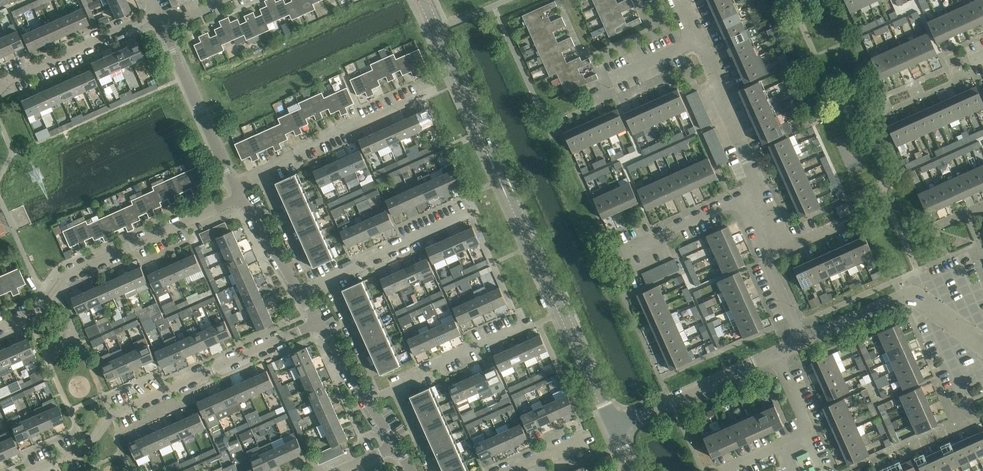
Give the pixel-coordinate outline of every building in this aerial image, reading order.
[(91,9),(99,5),(97,0),(88,4),(91,9)] [(110,7),(116,18),(131,11),(126,0),(125,0),(110,7)] [(170,9),(172,9),(177,6),(192,0),(166,0),(170,9)] [(279,19),(270,0),(265,0),(267,6),(260,9),(270,30),(268,24),(279,19)] [(279,19),(290,14),(292,20),(284,0),(279,0),(276,1),(276,0),(270,0),(279,19)] [(304,15),(297,0),(291,0),(292,1),(285,4),(284,0),(292,20),(304,15)] [(304,15),(315,9),(311,0),(297,0),(304,15)] [(322,0),(311,0),(315,9),(316,9),(313,4),(322,0)] [(600,16),(632,2),(632,0),(624,0),(617,3),(616,0),(609,0),(595,6),(600,16)] [(734,0),(716,0),(709,3),(713,12),(735,2),(734,0)] [(856,0),(845,0),(850,12),(860,8),(856,0)] [(965,4),(975,26),(982,22),(982,19),(974,0),(965,4)] [(974,0),(982,19),(982,0),(975,0),(974,0)] [(527,26),(546,17),(544,11),(557,6),(555,1),(522,15),(527,26)] [(31,2),(21,7),(24,12),(33,8),(31,2)] [(600,16),(604,26),(624,18),(622,12),(635,6),(632,2),(600,16)] [(739,11),(735,2),(713,12),(717,20),(739,11)] [(965,4),(956,9),(965,30),(975,26),(965,4)] [(21,7),(15,10),(17,15),(24,12),(21,7)] [(88,24),(81,8),(71,12),(78,28),(88,24)] [(258,35),(270,30),(260,9),(259,9),(262,14),(256,17),(254,12),(249,14),(258,35)] [(956,9),(946,13),(956,34),(965,30),(956,9)] [(743,19),(739,11),(717,20),(721,29),(743,19)] [(898,16),(895,11),(889,14),(891,19),(898,16)] [(917,11),(911,14),(913,19),(920,16),(917,11)] [(78,28),(71,12),(61,17),(68,33),(78,28)] [(946,13),(937,17),(946,38),(956,34),(946,13)] [(238,19),(247,40),(249,44),(260,39),(258,35),(249,14),(244,16),(247,21),(240,24),(238,19)] [(105,16),(97,20),(99,25),(108,21),(105,16)] [(237,44),(247,40),(238,19),(231,22),(229,16),(224,19),(233,40),(235,39),(237,44)] [(527,26),(531,36),(564,21),(562,16),(549,22),(546,17),(527,26)] [(905,16),(899,19),(901,24),(908,21),(905,16)] [(68,33),(61,17),(51,21),(59,37),(68,33)] [(624,18),(604,26),(609,37),(642,22),(639,17),(626,23),(624,18)] [(883,17),(877,19),(879,25),(885,22),(883,17)] [(927,22),(937,43),(946,38),(937,17),(927,22)] [(94,28),(98,26),(94,18),(90,19),(94,28)] [(215,29),(224,50),(225,50),(222,45),(233,40),(224,19),(219,21),(222,26),(215,29)] [(747,28),(743,19),(721,29),(725,38),(747,28)] [(873,28),(879,25),(877,19),(870,22),(873,28)] [(895,27),(901,24),(899,19),(892,22),(895,27)] [(51,21),(41,26),(49,42),(59,37),(51,21)] [(531,36),(536,46),(555,37),(553,31),(566,26),(564,21),(531,36)] [(286,22),(281,25),(286,34),(291,32),(286,22)] [(860,33),(866,30),(864,25),(858,28),(860,33)] [(880,28),(882,33),(889,30),(886,25),(880,28)] [(49,42),(41,26),(32,30),(39,46),(49,42)] [(751,37),(747,28),(725,38),(729,47),(751,37)] [(880,28),(874,30),(876,36),(882,33),(880,28)] [(213,55),(224,50),(215,29),(217,34),(211,37),(208,32),(203,34),(213,55)] [(24,46),(16,30),(6,35),(13,51),(24,46)] [(39,46),(32,30),(21,35),(29,51),(39,46)] [(927,32),(918,37),(927,58),(937,54),(927,32)] [(861,36),(864,41),(870,38),(868,33),(861,36)] [(194,44),(201,60),(213,55),(203,34),(199,36),(201,41),(194,44)] [(0,38),(0,47),(4,55),(13,51),(6,35),(0,38)] [(558,42),(555,37),(536,46),(540,56),(573,41),(571,37),(558,42)] [(755,46),(751,37),(729,47),(733,56),(755,46)] [(918,37),(908,41),(918,62),(927,58),(918,37)] [(540,56),(545,66),(564,57),(562,52),(575,46),(573,41),(540,56)] [(908,41),(899,45),(909,66),(918,62),(908,41)] [(125,47),(132,63),(144,57),(137,42),(125,47)] [(899,45),(890,49),(899,70),(909,66),(899,45)] [(759,55),(755,46),(733,56),(737,64),(759,55)] [(121,68),(132,63),(125,47),(114,52),(121,68)] [(419,48),(407,54),(417,75),(420,74),(418,68),(426,64),(419,48)] [(890,49),(880,54),(890,75),(899,70),(890,49)] [(109,73),(121,68),(114,52),(102,57),(109,73)] [(393,73),(400,70),(396,59),(394,53),(382,59),(392,80),(395,78),(393,73)] [(407,54),(396,59),(400,70),(403,75),(411,71),(413,76),(417,75),(407,54)] [(871,58),(880,79),(890,75),(880,54),(871,58)] [(763,63),(759,55),(737,64),(741,73),(763,63)] [(97,78),(109,73),(102,57),(90,63),(97,78)] [(582,61),(580,57),(567,62),(564,57),(545,66),(550,76),(557,73),(556,73),(582,61)] [(557,73),(561,82),(580,74),(578,68),(591,62),(589,58),(582,61),(556,73),(557,73)] [(382,59),(370,64),(373,69),(378,80),(386,76),(388,81),(392,80),(382,59)] [(767,73),(763,63),(741,73),(745,82),(767,73)] [(90,69),(78,75),(85,90),(97,85),(90,69)] [(380,85),(378,80),(373,69),(362,74),(371,95),(374,94),(372,89),(380,85)] [(580,74),(561,82),(566,93),(598,78),(596,73),(583,79),(580,74)] [(362,74),(350,79),(357,95),(365,92),(368,97),(371,95),(362,74)] [(74,95),(85,90),(78,75),(67,80),(74,95)] [(67,80),(55,85),(62,101),(74,95),(67,80)] [(765,89),(761,80),(739,90),(743,99),(765,89)] [(114,83),(110,85),(116,98),(120,97),(119,95),(114,83)] [(158,87),(156,83),(147,87),(149,91),(158,87)] [(51,106),(62,101),(55,85),(44,90),(51,106)] [(976,110),(982,107),(982,101),(976,86),(967,90),(976,110)] [(347,87),(336,92),(345,114),(348,112),(346,107),(354,103),(347,87)] [(687,109),(678,89),(669,93),(678,113),(687,109)] [(765,89),(743,99),(747,108),(769,98),(765,89)] [(44,90),(32,95),(39,111),(51,106),(44,90)] [(141,90),(132,94),(134,98),(143,94),(141,90)] [(689,101),(700,96),(697,90),(686,95),(689,101)] [(958,94),(967,114),(976,110),(967,90),(958,94)] [(321,112),(329,108),(324,97),(325,97),(322,92),(310,97),(320,118),(323,117),(321,112)] [(345,114),(336,92),(325,97),(324,97),(329,108),(331,113),(339,110),(342,115),(345,114)] [(669,117),(678,113),(669,93),(660,97),(669,117)] [(126,102),(134,98),(132,94),(124,97),(126,102)] [(949,98),(958,118),(967,114),(958,94),(949,98)] [(32,95),(20,101),(27,116),(33,114),(36,120),(42,117),(41,116),(39,111),(32,95)] [(702,101),(700,96),(689,101),(691,106),(702,101)] [(310,97),(298,102),(301,108),(306,118),(314,115),(316,120),(320,118),(310,97)] [(669,117),(660,97),(651,101),(660,121),(669,117)] [(769,98),(747,108),(751,117),(773,107),(769,98)] [(940,102),(950,122),(958,118),(949,98),(940,102)] [(111,108),(120,104),(118,100),(109,104),(111,108)] [(651,125),(660,121),(651,101),(642,105),(651,125)] [(694,111),(705,107),(702,101),(691,106),(694,111)] [(932,106),(941,126),(950,122),(940,102),(932,106)] [(108,110),(106,105),(97,109),(99,113),(108,110)] [(642,105),(633,109),(642,129),(645,134),(654,130),(651,125),(642,105)] [(923,110),(932,130),(941,126),(932,106),(923,110)] [(707,112),(705,107),(694,111),(696,117),(707,112)] [(773,107),(751,117),(755,125),(777,116),(773,107)] [(309,123),(306,118),(301,108),(290,113),(299,134),(303,132),(300,127),(309,123)] [(429,108),(417,114),(424,129),(435,124),(429,108)] [(608,113),(618,133),(627,129),(618,108),(608,113)] [(633,133),(642,129),(633,109),(624,113),(633,133)] [(914,114),(923,134),(932,130),(923,110),(914,114)] [(696,117),(699,122),(709,117),(707,112),(696,117)] [(290,113),(278,118),(280,123),(281,123),(285,134),(286,134),(294,130),(296,135),(299,134),(290,113)] [(600,116),(609,137),(618,133),(608,113),(600,116)] [(412,134),(424,129),(417,114),(405,119),(412,134)] [(805,114),(799,116),(803,125),(809,123),(805,114)] [(905,118),(914,138),(923,134),(914,114),(905,118)] [(591,120),(600,141),(609,137),(600,116),(591,120)] [(777,116),(755,125),(759,134),(781,125),(777,116)] [(712,123),(709,117),(699,122),(701,128),(712,123)] [(914,138),(905,118),(896,122),(906,142),(914,138)] [(405,119),(394,124),(401,139),(412,134),(405,119)] [(582,124),(591,145),(600,141),(591,120),(582,124)] [(781,125),(759,134),(763,143),(772,139),(785,134),(789,132),(792,131),(788,121),(786,122),(785,123),(781,125)] [(906,142),(896,122),(887,126),(897,146),(906,142)] [(288,139),(286,134),(285,134),(281,123),(280,123),(269,128),(279,149),(282,148),(280,143),(288,139)] [(389,145),(401,139),(394,124),(382,129),(389,145)] [(573,128),(582,148),(591,145),(582,124),(573,128)] [(279,149),(269,128),(258,133),(265,149),(273,146),(276,151),(279,149)] [(564,132),(573,153),(582,148),(573,128),(564,132)] [(705,138),(716,133),(714,128),(703,133),(705,138)] [(382,129),(371,134),(377,150),(389,145),(382,129)] [(972,141),(978,138),(975,132),(969,135),(972,141)] [(38,141),(47,137),(45,133),(36,137),(38,141)] [(258,133),(246,138),(256,160),(259,158),(257,153),(265,149),(258,133)] [(719,139),(716,133),(705,138),(708,144),(719,139)] [(366,155),(377,150),(371,134),(359,140),(366,155)] [(672,142),(679,139),(676,134),(670,137),(672,142)] [(697,134),(691,137),(694,142),(700,139),(697,134)] [(428,140),(433,150),(445,145),(443,141),(441,142),(438,135),(428,140)] [(789,136),(769,145),(773,154),(793,145),(789,136)] [(256,160),(246,138),(235,144),(242,160),(250,156),(253,161),(256,160)] [(686,139),(680,142),(684,151),(689,148),(686,139)] [(721,144),(719,139),(708,144),(710,149),(721,144)] [(954,148),(960,146),(958,140),(952,143),(954,148)] [(979,141),(973,143),(975,149),(981,146),(979,141)] [(674,145),(676,150),(678,153),(684,151),(680,142),(674,145)] [(710,149),(713,154),(724,150),(721,144),(710,149)] [(823,150),(820,144),(815,146),(818,152),(823,150)] [(797,154),(793,145),(773,154),(777,163),(797,154)] [(668,147),(662,150),(665,155),(671,153),(668,147)] [(446,148),(437,152),(439,156),(448,152),(446,148)] [(367,165),(360,150),(348,155),(355,171),(367,165)] [(618,158),(625,155),(622,150),(616,153),(618,158)] [(662,150),(656,153),(659,158),(665,155),(662,150)] [(715,160),(726,155),(724,150),(713,154),(715,160)] [(797,154),(777,163),(781,172),(801,163),(797,154)] [(358,177),(355,171),(348,155),(337,160),(344,176),(346,182),(358,177)] [(651,155),(645,158),(647,163),(653,161),(651,155)] [(729,161),(726,155),(715,160),(718,166),(729,161)] [(944,156),(935,160),(939,169),(948,165),(946,162),(944,156)] [(699,161),(708,182),(717,178),(708,157),(699,161)] [(601,166),(607,163),(604,158),(598,161),(601,166)] [(645,158),(639,160),(641,166),(647,163),(645,158)] [(344,176),(337,160),(325,166),(332,181),(344,176)] [(699,161),(690,165),(699,186),(708,182),(699,161)] [(831,167),(828,161),(823,164),(826,170),(831,167)] [(441,168),(444,174),(451,189),(462,184),(453,163),(441,168)] [(633,163),(627,166),(629,171),(636,168),(633,163)] [(805,172),(801,163),(781,172),(785,181),(805,172)] [(199,165),(187,171),(197,192),(200,190),(198,185),(206,181),(199,165)] [(682,169),(691,190),(699,186),(690,165),(682,169)] [(332,181),(325,166),(313,171),(320,186),(332,181)] [(602,169),(604,174),(610,171),(608,166),(602,169)] [(980,190),(982,189),(982,173),(980,166),(971,170),(980,190)] [(375,176),(384,172),(382,168),(373,172),(375,176)] [(602,169),(596,171),(598,177),(604,174),(602,169)] [(691,190),(682,169),(673,173),(682,193),(691,190)] [(909,172),(911,177),(917,175),(915,169),(909,172)] [(962,174),(971,194),(980,190),(971,170),(962,174)] [(197,192),(187,171),(176,176),(183,192),(191,188),(193,193),(197,192)] [(789,190),(809,181),(805,172),(785,181),(789,190)] [(280,192),(301,183),(297,173),(275,183),(280,192)] [(682,193),(673,173),(664,177),(673,197),(682,193)] [(444,174),(432,179),(439,195),(451,189),(444,174)] [(590,174),(584,177),(587,182),(593,179),(590,174)] [(953,178),(962,198),(971,194),(962,174),(953,178)] [(376,179),(378,183),(387,179),(385,175),(376,179)] [(176,176),(164,181),(174,202),(177,201),(175,195),(183,192),(176,176)] [(618,181),(620,186),(629,206),(638,202),(627,177),(618,181)] [(673,197),(664,177),(655,181),(664,201),(673,197)] [(163,178),(152,183),(153,186),(162,206),(162,205),(160,202),(168,198),(170,204),(174,202),(164,181),(163,178)] [(944,182),(954,202),(962,198),(953,178),(944,182)] [(432,179),(421,184),(428,200),(439,195),(432,179)] [(839,185),(836,179),(831,181),(834,187),(839,185)] [(373,180),(362,185),(363,188),(365,192),(376,186),(373,180)] [(664,201),(655,181),(646,185),(655,205),(664,201)] [(813,189),(809,181),(789,190),(792,198),(813,189)] [(936,186),(945,206),(954,202),(944,182),(936,186)] [(306,192),(301,183),(280,192),(284,202),(306,192)] [(421,184),(409,189),(416,205),(428,200),(421,184)] [(655,205),(646,185),(637,189),(646,209),(655,205)] [(154,190),(143,195),(153,216),(156,215),(154,209),(162,206),(153,186),(154,190)] [(611,190),(620,210),(629,206),(620,186),(611,190)] [(927,190),(936,210),(945,206),(936,186),(927,190)] [(378,189),(369,193),(371,197),(380,193),(378,189)] [(409,189),(398,195),(404,210),(416,205),(409,189)] [(796,207),(817,198),(813,189),(792,198),(796,207)] [(611,190),(602,194),(612,214),(620,210),(611,190)] [(918,194),(927,214),(936,210),(927,190),(918,194)] [(141,191),(130,196),(132,200),(139,216),(147,212),(149,217),(153,216),(143,195),(141,191)] [(288,211),(310,201),(306,192),(284,202),(288,211)] [(593,198),(602,218),(612,214),(602,194),(593,198)] [(366,195),(354,200),(356,204),(368,199),(366,195)] [(386,200),(393,215),(404,210),(398,195),(386,200)] [(321,197),(315,199),(318,205),(324,203),(321,197)] [(821,207),(817,198),(796,207),(800,216),(821,207)] [(330,207),(338,203),(337,199),(328,203),(330,207)] [(133,204),(122,209),(131,230),(135,228),(132,223),(141,219),(139,216),(132,200),(131,200),(133,204)] [(314,211),(310,201),(288,211),(292,220),(314,211)] [(846,202),(835,207),(840,218),(851,213),(846,202)] [(340,206),(331,210),(333,214),(335,219),(347,213),(343,205),(340,206)] [(131,230),(122,209),(110,214),(118,230),(126,226),(128,231),(131,230)] [(387,210),(375,215),(382,231),(394,226),(387,210)] [(296,230),(318,220),(314,211),(292,220),(296,230)] [(110,214),(99,219),(109,240),(112,239),(109,233),(118,230),(110,214)] [(364,221),(371,236),(382,231),(375,215),(364,221)] [(93,236),(94,240),(103,236),(105,242),(109,240),(99,219),(88,224),(86,220),(93,236)] [(86,220),(74,225),(84,247),(87,245),(85,240),(93,236),(86,220)] [(322,229),(318,220),(296,230),(301,239),(322,229)] [(350,221),(338,226),(347,247),(359,241),(352,226),(350,221)] [(364,221),(352,226),(359,241),(371,236),(364,221)] [(224,234),(229,232),(225,222),(220,224),(224,234)] [(67,224),(61,227),(63,230),(70,247),(78,243),(81,248),(84,247),(74,225),(69,228),(67,224)] [(220,224),(215,226),(219,236),(224,234),(220,224)] [(217,237),(219,236),(215,226),(210,229),(214,238),(217,237)] [(732,235),(728,226),(706,235),(711,245),(732,235)] [(480,242),(473,227),(461,232),(468,248),(480,242)] [(209,241),(214,238),(210,229),(204,231),(209,241)] [(305,249),(327,239),(322,229),(301,239),(305,249)] [(229,232),(224,234),(219,236),(217,237),(222,249),(238,242),(232,230),(229,232)] [(204,243),(209,241),(204,231),(199,233),(204,243)] [(456,253),(468,248),(461,232),(449,237),(456,253)] [(732,235),(711,245),(715,254),(736,245),(732,235)] [(855,239),(865,261),(874,257),(864,235),(855,239)] [(449,237),(438,242),(448,264),(459,259),(456,253),(449,237)] [(331,248),(327,239),(305,249),(309,258),(331,248)] [(856,265),(865,261),(855,239),(847,243),(856,265)] [(695,241),(679,248),(682,255),(698,247),(695,241)] [(238,242),(222,249),(227,261),(243,254),(238,242)] [(438,242),(426,248),(436,270),(448,264),(438,242)] [(838,247),(848,269),(856,265),(847,243),(838,247)] [(195,247),(199,256),(203,254),(199,245),(195,247)] [(736,245),(715,254),(719,264),(740,254),(736,245)] [(331,248),(309,258),(313,267),(313,268),(317,266),(335,258),(339,256),(335,246),(331,248)] [(839,273),(848,269),(838,247),(829,251),(839,273)] [(820,255),(830,277),(839,273),(829,251),(820,255)] [(202,269),(195,254),(183,259),(190,274),(202,269)] [(243,254),(227,261),(232,272),(248,265),(243,254)] [(740,254),(719,264),(724,273),(745,264),(740,254)] [(821,281),(830,277),(820,255),(811,259),(821,281)] [(434,273),(427,258),(415,263),(422,279),(424,283),(434,279),(432,274),(434,273)] [(675,258),(674,259),(669,261),(674,272),(680,269),(675,258)] [(684,261),(687,267),(692,264),(690,258),(684,261)] [(190,274),(183,259),(171,264),(178,280),(190,274)] [(489,263),(487,259),(478,263),(480,267),(489,263)] [(803,263),(812,285),(821,281),(811,259),(803,263)] [(674,272),(669,261),(664,263),(669,274),(674,272)] [(422,279),(415,263),(404,268),(411,284),(422,279)] [(669,274),(664,263),(658,266),(663,277),(669,274)] [(803,289),(812,285),(803,263),(793,267),(803,289)] [(178,280),(171,264),(160,269),(167,285),(178,280)] [(461,264),(453,267),(457,277),(466,274),(464,269),(461,264)] [(687,267),(690,273),(695,271),(692,264),(687,267)] [(248,265),(232,272),(237,284),(253,277),(248,265)] [(141,266),(129,272),(136,287),(138,292),(139,293),(150,287),(148,282),(141,266)] [(480,275),(492,270),(490,266),(478,271),(480,275)] [(663,277),(658,266),(653,268),(658,279),(663,277)] [(18,268),(7,273),(16,294),(19,293),(17,287),(25,284),(18,268)] [(411,284),(404,268),(392,274),(399,289),(411,284)] [(658,279),(653,268),(647,271),(652,282),(658,279)] [(160,269),(148,275),(158,296),(169,291),(167,285),(160,269)] [(871,275),(873,280),(883,276),(881,270),(871,275)] [(478,271),(467,276),(471,285),(477,282),(475,278),(480,275),(478,271)] [(652,282),(647,271),(642,273),(647,284),(652,282)] [(723,290),(744,281),(739,271),(718,280),(723,290)] [(138,292),(136,287),(129,272),(118,277),(125,292),(127,297),(138,292)] [(0,276),(0,287),(3,294),(10,290),(13,296),(16,294),(7,273),(0,276)] [(399,289),(392,274),(380,279),(387,294),(399,289)] [(685,281),(682,275),(677,277),(679,284),(685,281)] [(442,284),(451,280),(449,276),(440,280),(442,284)] [(458,280),(455,282),(457,286),(460,285),(463,291),(471,287),(471,285),(467,276),(458,280)] [(106,282),(113,297),(125,292),(118,277),(106,282)] [(237,284),(232,286),(235,293),(233,294),(235,298),(243,295),(258,288),(253,277),(237,284)] [(696,286),(701,283),(698,277),(693,279),(696,286)] [(364,280),(342,290),(346,299),(368,289),(364,280)] [(725,295),(719,298),(721,302),(727,299),(748,290),(744,281),(723,290),(725,295)] [(95,287),(102,303),(113,297),(106,282),(95,287)] [(443,287),(445,291),(454,287),(452,283),(443,287)] [(658,285),(637,294),(642,304),(663,294),(658,285)] [(83,292),(90,308),(102,303),(95,287),(83,292)] [(499,287),(488,292),(495,308),(506,302),(499,287)] [(691,293),(688,287),(682,289),(685,296),(691,293)] [(243,295),(235,298),(240,310),(248,307),(263,300),(258,288),(243,295)] [(212,293),(211,289),(202,293),(204,297),(212,293)] [(373,299),(368,289),(346,299),(350,309),(373,299)] [(413,289),(409,291),(414,302),(418,301),(413,289)] [(443,294),(441,290),(433,294),(435,298),(443,294)] [(693,292),(696,298),(701,296),(699,290),(693,292)] [(731,309),(752,299),(748,290),(727,299),(731,309)] [(71,298),(78,313),(90,308),(83,292),(71,298)] [(488,292),(476,297),(483,313),(495,308),(488,292)] [(822,303),(830,299),(827,293),(826,292),(819,296),(822,303)] [(693,300),(691,293),(685,296),(688,302),(693,300)] [(667,304),(663,294),(642,304),(646,313),(667,304)] [(214,296),(205,300),(207,304),(216,300),(214,296)] [(435,307),(447,302),(445,297),(433,302),(435,307)] [(476,297),(465,303),(471,318),(483,313),(476,297)] [(699,304),(702,311),(707,308),(707,307),(717,303),(715,297),(699,304)] [(373,299),(350,309),(355,318),(377,308),(373,299)] [(735,318),(756,309),(752,299),(731,309),(735,318)] [(819,299),(809,303),(811,307),(820,303),(819,299)] [(162,305),(164,310),(166,314),(177,309),(173,300),(162,305)] [(263,300),(248,307),(253,318),(268,311),(263,300)] [(412,309),(420,305),(418,301),(414,302),(410,304),(412,309)] [(159,306),(157,302),(148,306),(150,310),(159,306)] [(433,302),(421,308),(423,312),(425,317),(437,312),(435,307),(433,302)] [(453,308),(460,323),(471,318),(465,303),(453,308)] [(667,304),(646,313),(650,323),(671,313),(667,304)] [(690,308),(693,314),(699,312),(696,305),(690,308)] [(153,316),(161,312),(159,306),(150,310),(153,316)] [(194,314),(192,311),(190,306),(179,312),(181,316),(182,319),(194,314)] [(397,315),(405,311),(404,307),(395,311),(397,315)] [(381,317),(377,308),(355,318),(359,327),(381,317)] [(707,308),(702,311),(704,317),(710,315),(707,309),(707,308)] [(731,320),(730,320),(734,328),(739,326),(739,328),(760,318),(756,309),(735,318),(731,320)] [(144,313),(139,315),(141,321),(144,327),(146,331),(155,328),(158,326),(156,322),(153,316),(150,310),(147,312),(144,313)] [(268,311),(253,318),(258,330),(274,323),(268,311)] [(127,321),(136,317),(134,312),(125,316),(127,321)] [(156,322),(159,321),(164,318),(161,312),(153,316),(156,322)] [(179,312),(167,317),(169,321),(181,316),(179,312)] [(702,318),(699,312),(693,314),(696,321),(702,318)] [(407,314),(398,318),(400,322),(401,325),(413,320),(410,313),(407,314)] [(675,323),(671,313),(650,323),(654,332),(675,323)] [(108,316),(96,321),(97,323),(101,332),(113,327),(111,323),(108,316)] [(159,321),(156,322),(158,326),(159,330),(171,325),(169,321),(167,317),(164,318),(159,321)] [(381,317),(359,327),(363,337),(385,327),(381,317)] [(442,323),(449,339),(461,334),(454,318),(442,323)] [(739,328),(744,337),(765,328),(760,318),(739,328)] [(137,319),(128,323),(130,327),(139,324),(137,319)] [(225,320),(213,326),(220,341),(232,336),(225,320)] [(713,321),(707,323),(710,329),(715,327),(713,321)] [(431,329),(438,344),(449,339),(442,323),(431,329)] [(675,323),(654,332),(658,341),(680,332),(675,323)] [(882,342),(903,332),(899,323),(878,332),(882,342)] [(707,331),(705,324),(699,327),(702,333),(707,331)] [(90,326),(85,328),(89,338),(94,335),(90,326)] [(220,341),(213,326),(201,331),(208,346),(220,341)] [(389,336),(385,327),(363,337),(367,346),(389,336)] [(710,329),(713,336),(718,333),(715,327),(710,329)] [(192,328),(187,330),(190,336),(197,351),(208,346),(201,331),(194,334),(192,328)] [(237,340),(241,338),(237,329),(233,331),(237,340)] [(419,334),(426,349),(438,344),(431,329),(419,334)] [(710,337),(707,331),(702,333),(705,340),(710,337)] [(684,341),(680,332),(658,341),(662,351),(684,341)] [(886,351),(908,342),(903,332),(882,342),(886,351)] [(407,339),(414,355),(426,349),(419,334),(407,339)] [(528,340),(535,355),(547,350),(540,334),(528,340)] [(176,335),(164,340),(167,346),(174,362),(185,357),(178,341),(176,335)] [(197,351),(190,336),(178,341),(185,357),(197,351)] [(389,336),(367,346),(371,355),(393,346),(389,336)] [(145,337),(133,342),(136,349),(143,365),(155,359),(148,344),(145,337)] [(27,338),(15,343),(22,359),(24,364),(24,365),(25,365),(37,360),(34,354),(27,338)] [(866,346),(863,339),(857,342),(860,348),(866,346)] [(517,345),(524,360),(535,355),(528,340),(517,345)] [(684,341),(662,351),(667,360),(688,351),(684,341)] [(891,361),(912,351),(908,342),(886,351),(891,361)] [(15,343),(3,349),(10,364),(13,369),(24,364),(22,359),(15,343)] [(716,349),(713,343),(707,345),(710,352),(716,349)] [(855,343),(849,345),(852,352),(857,350),(855,343)] [(505,350),(512,365),(524,360),(517,345),(505,350)] [(174,362),(167,346),(155,352),(162,367),(174,362)] [(398,355),(393,346),(371,355),(376,365),(398,355)] [(291,354),(296,365),(311,359),(306,347),(291,354)] [(122,348),(110,353),(113,359),(120,375),(132,370),(125,354),(122,348)] [(0,350),(0,372),(1,375),(13,370),(13,369),(10,364),(3,349),(0,350)] [(143,365),(136,349),(125,354),(132,370),(143,365)] [(493,355),(500,371),(512,365),(505,350),(493,355)] [(692,360),(688,351),(667,360),(671,370),(692,360)] [(895,370),(916,361),(912,351),(891,361),(895,370)] [(110,352),(98,358),(101,365),(108,380),(120,375),(113,359),(110,353),(110,352)] [(863,354),(866,361),(871,358),(868,352),(863,354)] [(837,362),(832,353),(811,362),(815,372),(837,362)] [(380,374),(402,364),(398,355),(376,365),(380,374)] [(855,358),(858,364),(863,362),(860,356),(855,358)] [(874,365),(871,358),(866,361),(869,367),(874,365)] [(296,365),(301,377),(317,370),(311,359),(296,365)] [(899,379),(920,370),(916,361),(895,370),(899,379)] [(268,364),(272,373),(276,371),(272,362),(268,364)] [(820,381),(841,372),(837,362),(815,372),(820,381)] [(863,362),(858,364),(861,371),(866,368),(863,362)] [(502,381),(495,366),(483,371),(490,386),(502,381)] [(557,371),(555,367),(546,370),(548,375),(557,371)] [(41,370),(32,374),(36,382),(44,378),(41,370)] [(274,386),(267,370),(255,376),(262,391),(274,386)] [(301,377),(306,389),(322,382),(317,370),(301,377)] [(871,373),(874,379),(880,377),(877,370),(871,373)] [(903,389),(924,380),(920,370),(899,379),(903,389)] [(483,371),(472,376),(478,392),(482,399),(493,394),(490,386),(483,371)] [(824,391),(845,381),(841,372),(820,381),(824,391)] [(558,374),(549,378),(551,382),(560,378),(558,374)] [(871,381),(868,374),(863,377),(866,383),(871,381)] [(250,396),(262,391),(255,376),(244,381),(250,396)] [(478,392),(472,376),(460,381),(467,397),(478,392)] [(882,383),(880,377),(874,379),(877,386),(882,383)] [(10,393),(21,388),(19,384),(18,381),(6,386),(10,393)] [(46,381),(37,384),(39,389),(48,385),(46,381)] [(250,396),(244,381),(232,386),(239,401),(250,396)] [(467,397),(460,381),(448,387),(458,408),(469,402),(467,397)] [(850,391),(849,391),(845,381),(824,391),(828,400),(850,391)] [(306,389),(311,400),(327,393),(322,382),(306,389)] [(510,392),(519,388),(517,384),(508,388),(510,392)] [(535,384),(526,388),(528,392),(536,388),(535,384)] [(10,393),(6,386),(0,389),(0,398),(10,393)] [(232,386),(220,391),(227,407),(231,414),(242,409),(239,401),(232,386)] [(414,406),(436,396),(431,386),(409,396),(414,406)] [(904,405),(925,396),(921,386),(900,395),(904,405)] [(31,387),(22,391),(24,395),(33,392),(31,387)] [(866,388),(861,391),(864,397),(869,394),(866,388)] [(883,398),(888,395),(885,389),(880,391),(883,398)] [(22,391),(14,395),(16,399),(24,395),(22,391)] [(220,391),(209,396),(216,412),(219,419),(231,414),(227,407),(220,391)] [(511,395),(513,399),(522,395),(520,391),(511,395)] [(311,400),(317,412),(332,405),(327,393),(311,400)] [(747,393),(739,397),(742,403),(750,399),(747,393)] [(510,399),(508,395),(499,399),(501,403),(510,399)] [(556,400),(563,415),(574,410),(567,395),(556,400)] [(209,396),(197,402),(204,417),(208,426),(209,428),(221,423),(219,419),(216,412),(209,396)] [(440,405),(436,396),(414,406),(418,415),(440,405)] [(904,405),(908,415),(929,405),(925,396),(904,405)] [(0,401),(0,404),(1,406),(2,408),(11,405),(10,402),(8,398),(0,401)] [(42,403),(45,410),(52,426),(64,420),(54,398),(42,403)] [(827,417),(848,408),(844,398),(823,407),(827,417)] [(496,400),(485,405),(487,410),(498,404),(496,400)] [(544,405),(551,421),(563,415),(556,400),(544,405)] [(866,403),(869,409),(875,407),(872,400),(866,403)] [(877,406),(880,412),(886,410),(883,403),(877,406)] [(512,404),(503,408),(505,412),(507,411),(510,417),(517,414),(514,408),(512,404)] [(765,408),(775,429),(784,425),(774,404),(765,408)] [(317,412),(322,423),(337,416),(332,405),(317,412)] [(422,425),(444,415),(440,405),(418,415),(422,425)] [(532,410),(539,426),(551,421),(544,405),(532,410)] [(908,415),(912,424),(933,414),(929,405),(908,415)] [(285,410),(283,406),(274,410),(276,414),(285,410)] [(469,409),(460,412),(461,416),(463,420),(472,416),(475,415),(473,411),(472,407),(469,409)] [(877,413),(875,407),(869,409),(872,415),(877,413)] [(756,412),(766,433),(775,429),(765,408),(756,412)] [(852,417),(848,408),(827,417),(831,426),(852,417)] [(45,410),(33,415),(40,431),(52,426),(45,410)] [(521,415),(528,431),(539,426),(532,410),(521,415)] [(455,411),(450,413),(454,420),(459,418),(455,411)] [(205,427),(199,412),(187,417),(194,433),(205,427)] [(747,416),(757,437),(766,433),(756,412),(747,416)] [(286,413),(277,417),(279,421),(288,417),(286,413)] [(19,414),(7,420),(10,426),(17,441),(29,436),(22,421),(19,414)] [(933,414),(912,424),(917,434),(938,424),(933,414)] [(33,415),(22,421),(29,436),(40,431),(33,415)] [(448,424),(444,415),(422,425),(426,434),(448,424)] [(322,423),(316,426),(321,437),(327,435),(342,428),(337,416),(322,423)] [(738,420),(748,441),(757,437),(747,416),(738,420)] [(883,418),(886,424),(891,422),(888,416),(883,418)] [(182,438),(194,433),(187,417),(175,422),(182,438)] [(836,436),(857,426),(852,417),(831,426),(836,436)] [(883,426),(880,419),(875,421),(878,428),(883,426)] [(730,423),(739,445),(748,441),(738,420),(730,423)] [(465,425),(467,429),(476,425),(474,421),(465,425)] [(182,438),(175,422),(164,428),(171,443),(182,438)] [(886,424),(889,431),(894,428),(891,422),(886,424)] [(238,431),(247,427),(245,423),(236,427),(238,431)] [(521,423),(509,429),(516,444),(528,439),(521,423)] [(721,427),(730,449),(739,445),(730,423),(721,427)] [(430,443),(452,433),(448,424),(426,434),(430,443)] [(861,436),(857,426),(836,436),(840,445),(861,436)] [(883,426),(878,428),(881,434),(886,432),(883,426)] [(712,431),(722,453),(730,449),(721,427),(712,431)] [(159,448),(171,443),(164,428),(152,433),(159,448)] [(332,446),(335,445),(340,443),(346,440),(348,439),(342,428),(327,435),(332,446)] [(509,429),(498,434),(504,449),(516,444),(509,429)] [(6,457),(18,452),(9,430),(0,435),(0,443),(6,457)] [(239,434),(241,438),(250,434),(248,430),(239,434)] [(703,435),(713,457),(722,453),(712,431),(703,435)] [(982,454),(982,444),(978,432),(969,436),(978,457),(982,454)] [(159,448),(152,433),(141,438),(148,453),(159,448)] [(457,443),(452,433),(430,443),(435,453),(457,443)] [(483,433),(471,438),(481,460),(493,455),(486,439),(483,433)] [(498,434),(486,439),(493,455),(504,449),(498,434)] [(891,437),(894,443),(900,441),(897,434),(891,437)] [(844,455),(865,445),(861,436),(840,445),(844,455)] [(969,461),(978,457),(969,436),(960,440),(969,461)] [(283,437),(271,442),(280,463),(292,458),(286,444),(283,437)] [(136,459),(148,453),(141,438),(129,443),(136,459)] [(224,438),(215,442),(220,452),(228,448),(226,444),(224,438)] [(238,438),(226,444),(228,448),(229,450),(232,448),(241,444),(238,438)] [(883,440),(886,447),(892,444),(888,438),(883,440)] [(297,439),(286,444),(292,458),(304,453),(297,439)] [(349,446),(346,440),(340,443),(343,449),(349,446)] [(960,440),(951,444),(960,464),(963,470),(972,467),(969,461),(960,440)] [(271,442),(259,447),(262,453),(269,469),(280,463),(271,442)] [(343,449),(340,443),(335,445),(340,455),(345,453),(343,449)] [(439,462),(461,452),(457,443),(435,453),(439,462)] [(241,444),(232,448),(234,452),(243,448),(241,444)] [(952,468),(960,464),(951,444),(943,448),(952,468)] [(246,450),(250,458),(256,470),(263,470),(269,469),(262,453),(259,447),(258,445),(246,450)] [(332,446),(330,447),(334,457),(340,455),(335,445),(332,446)] [(869,455),(865,445),(844,455),(848,464),(869,455)] [(309,457),(313,455),(309,446),(305,448),(309,457)] [(329,460),(334,457),(330,447),(325,450),(329,460)] [(216,452),(215,448),(206,452),(208,456),(216,452)] [(952,468),(943,448),(934,452),(942,470),(946,470),(952,468)] [(325,450),(320,452),(324,462),(329,460),(325,450)] [(324,462),(320,452),(315,454),(319,464),(324,462)] [(461,452),(439,462),(443,470),(444,470),(465,461),(461,452)] [(934,452),(925,456),(932,470),(942,470),(934,452)] [(925,456),(916,460),(921,470),(932,470),(925,456)] [(905,470),(916,470),(911,459),(902,463),(905,470)] [(167,466),(168,468),(169,470),(174,470),(178,469),(182,467),(180,463),(178,460),(167,466)] [(203,461),(194,465),(196,469),(205,465),(203,461)] [(465,461),(444,470),(469,470),(465,461)] [(223,468),(225,470),(238,470),(235,463),(223,468)]
